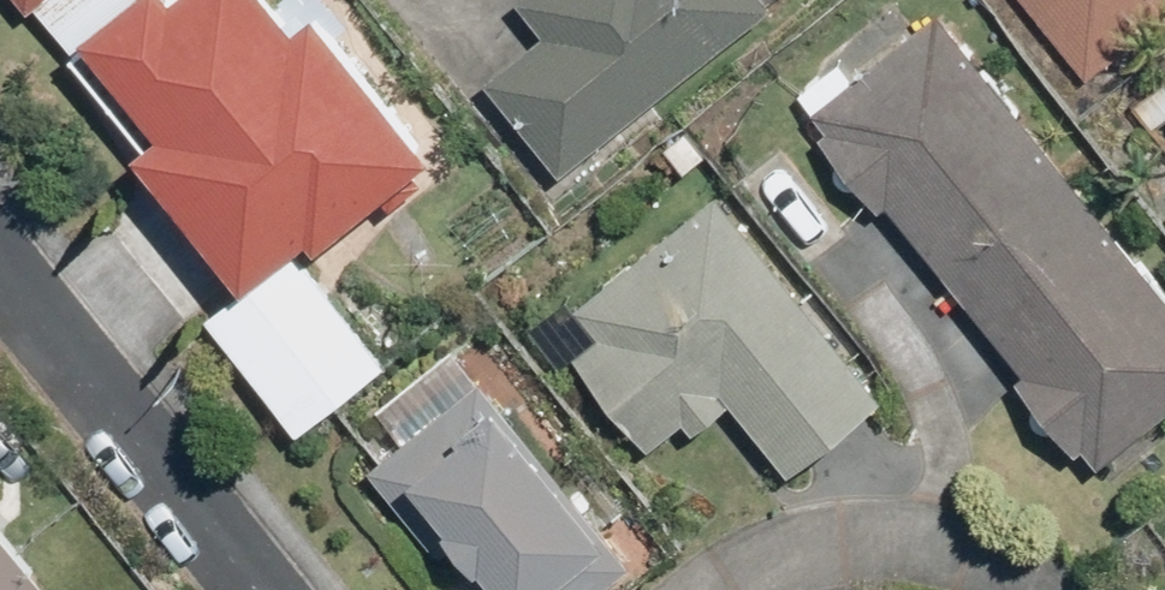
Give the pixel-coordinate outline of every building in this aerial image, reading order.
[(208,309),(302,427),(392,355),(298,238),(317,224),(324,232),(443,140),(334,0),(308,0),(303,4),(300,0),(114,0),(91,18),(168,116),(142,137),(250,275),(208,309)] [(488,73),(565,169),(777,0),(525,0),(546,27),(488,73)] [(1090,75),(1164,15),(1164,0),(1029,0),(1090,75)] [(808,114),(822,132),(814,139),(873,213),(882,206),(1017,375),(1009,381),(1070,456),(1077,450),(1091,467),(1164,408),(1164,298),(936,12),(808,114)] [(889,392),(721,188),(580,303),(603,331),(578,351),(655,444),(689,416),(698,427),(734,398),(794,470),(889,392)] [(373,468),(443,553),(466,534),(485,558),(490,554),(520,589),(539,589),(616,527),(501,389),(498,392),(484,376),(373,468)] [(0,535),(0,589),(44,589),(0,535)]
